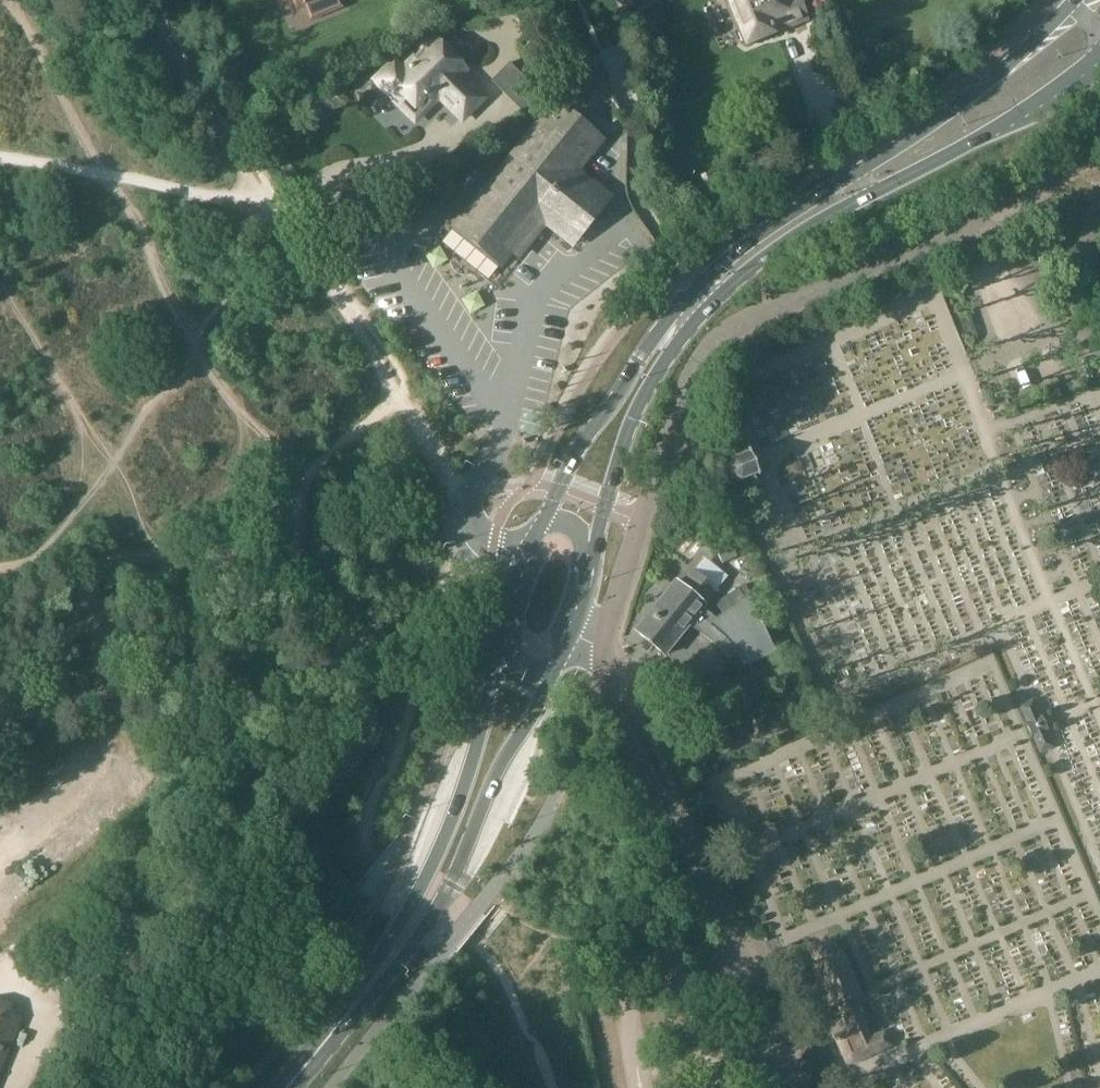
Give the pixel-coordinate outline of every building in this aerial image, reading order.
[(296,8),(297,12),(305,9),(310,21),(343,8),(340,0),(292,0),(296,8)] [(635,11),(661,0),(630,0),(635,11)] [(798,0),(728,0),(746,46),(807,22),(798,0)] [(403,66),(395,59),(375,78),(411,115),(437,90),(460,114),(481,93),(457,68),(459,66),(432,38),(403,66)] [(511,63),(492,80),(503,92),(521,73),(511,63)] [(519,261),(545,228),(572,249),(614,197),(581,171),(606,140),(554,98),(450,227),(501,269),(512,256),(519,261)] [(751,442),(727,453),(743,488),(766,478),(751,442)] [(721,519),(706,526),(711,539),(726,532),(721,519)] [(729,541),(715,548),(722,564),(737,557),(729,541)] [(772,656),(773,656),(774,656),(769,644),(750,600),(748,597),(745,598),(738,589),(727,596),(737,610),(719,623),(704,611),(704,610),(706,608),(704,607),(717,593),(694,573),(681,588),(675,583),(634,631),(642,637),(664,656),(689,628),(699,634),(709,642),(719,651),(728,661),(735,658),(743,670),(744,669),(743,667),(772,655),(772,656)] [(1031,701),(1019,706),(1026,723),(1025,723),(1031,738),(1032,737),(1040,754),(1053,749),(1054,748),(1047,731),(1048,730),(1042,716),(1041,716),(1033,700),(1031,701)] [(675,744),(681,752),(682,752),(696,741),(690,733),(675,744)] [(839,954),(833,942),(810,952),(816,964),(812,966),(830,1008),(838,1005),(845,1018),(844,1019),(850,1032),(835,1038),(847,1064),(854,1061),(855,1062),(878,1051),(890,1046),(885,1033),(870,1038),(863,1023),(864,1023),(859,1011),(859,1012),(852,998),(861,994),(842,953),(839,954)] [(24,1020),(13,1005),(0,999),(0,1076),(24,1020)]
